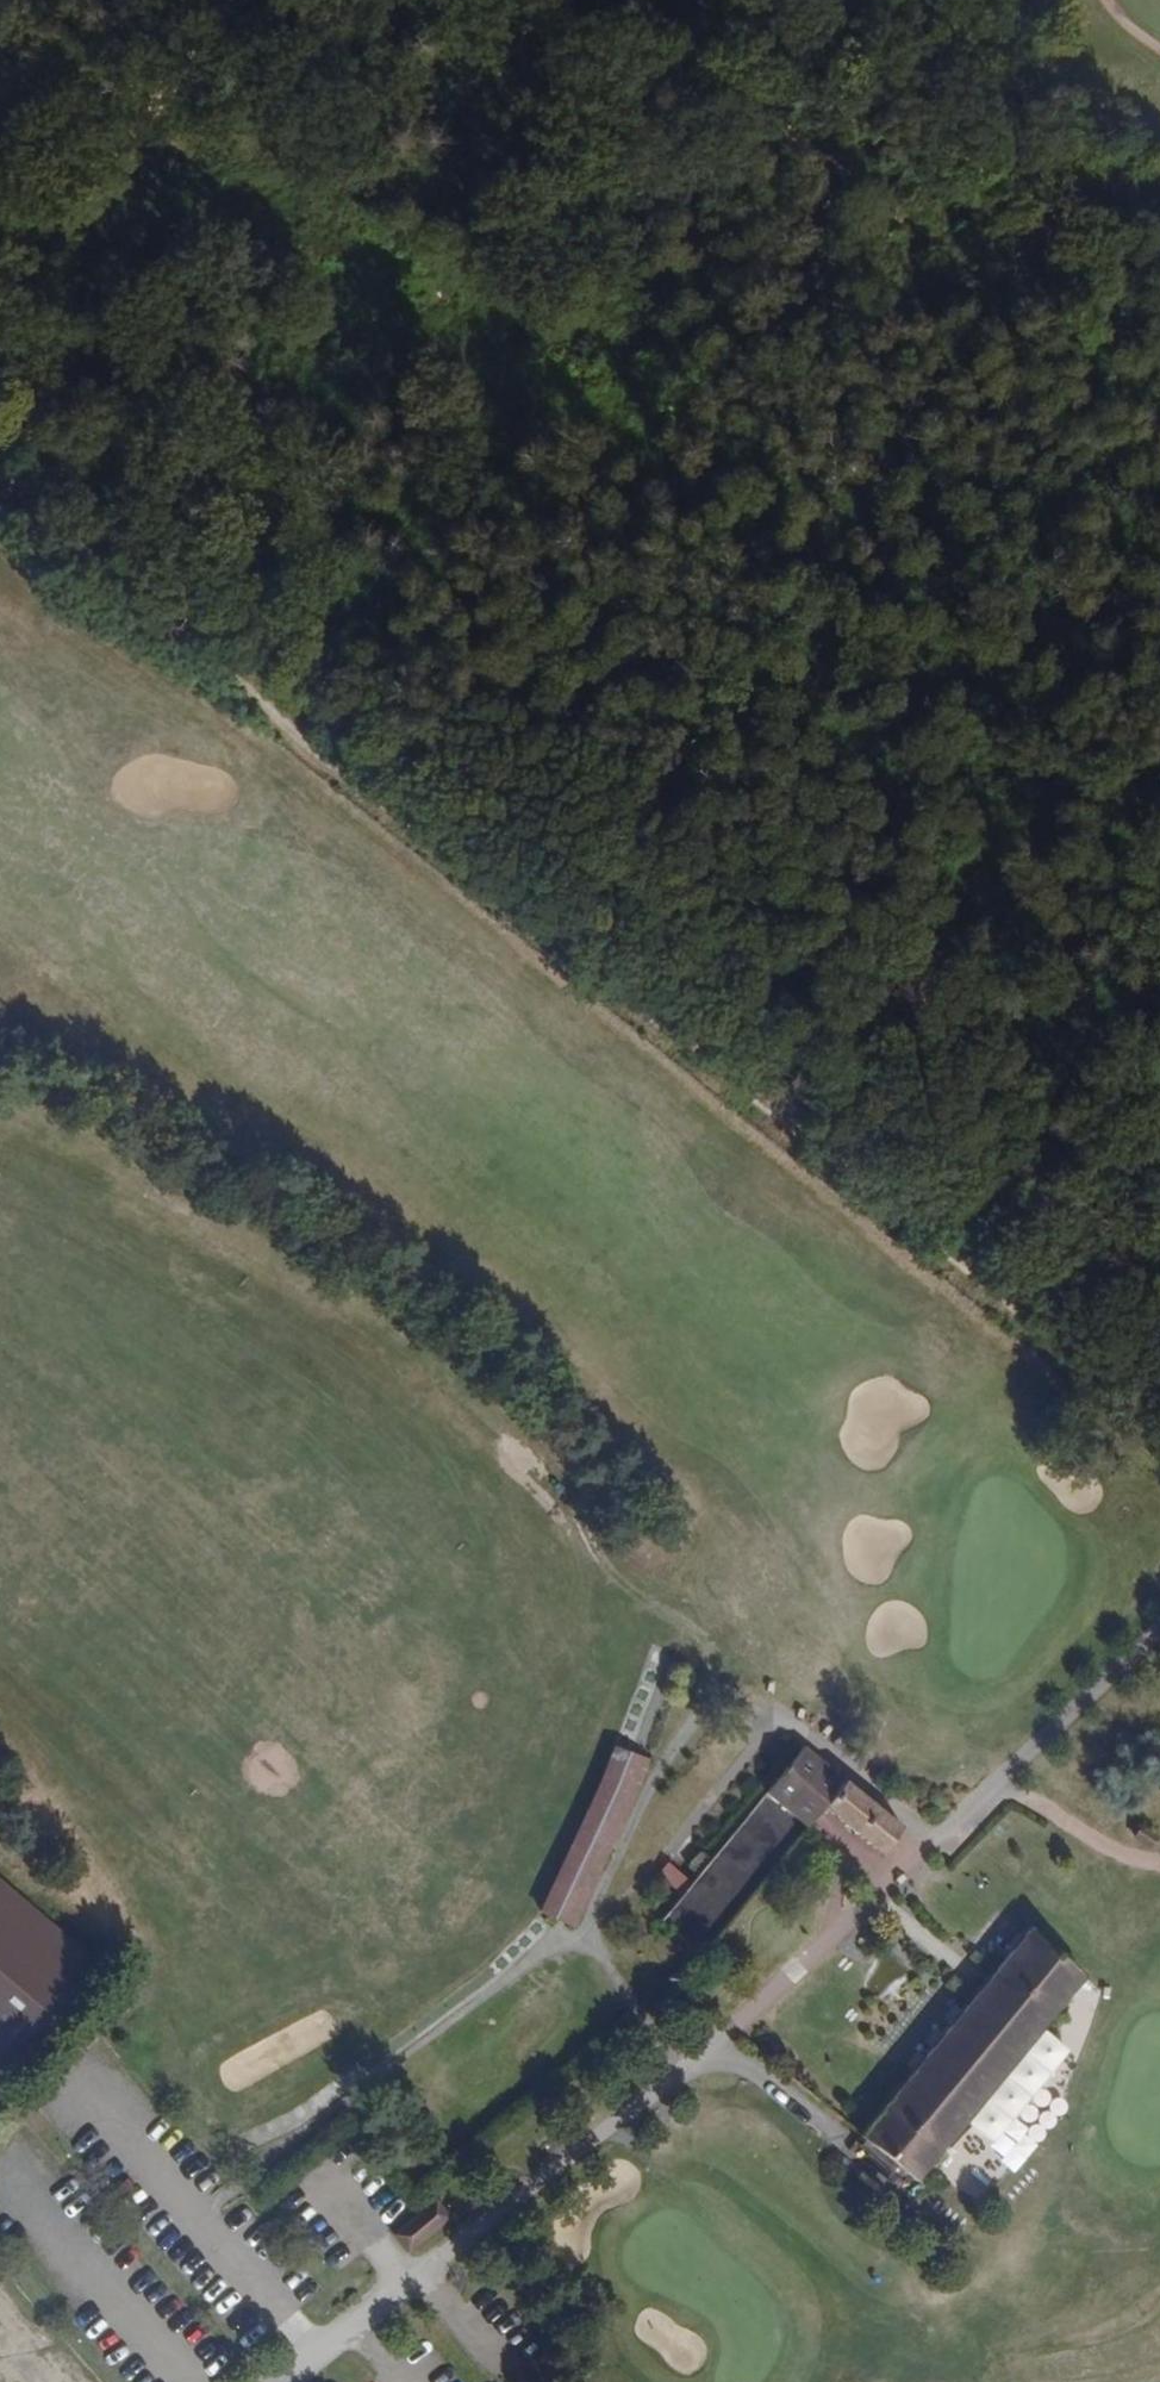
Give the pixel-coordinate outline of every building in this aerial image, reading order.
[(614,1739),(539,1915),(572,1929),(647,1754),(614,1739)] [(846,1779),(807,1748),(666,1920),(705,1952),(807,1828),(825,1805),(846,1779)] [(905,1827),(846,1779),(825,1805),(884,1852),(905,1827)] [(0,1877),(0,2069),(10,2078),(110,1965),(0,1877)] [(1028,1931),(865,2134),(924,2181),(972,2121),(1000,2144),(1073,2053),(1048,2033),(1090,1980),(1028,1931)] [(428,2197),(387,2228),(405,2251),(446,2220),(428,2197)]
